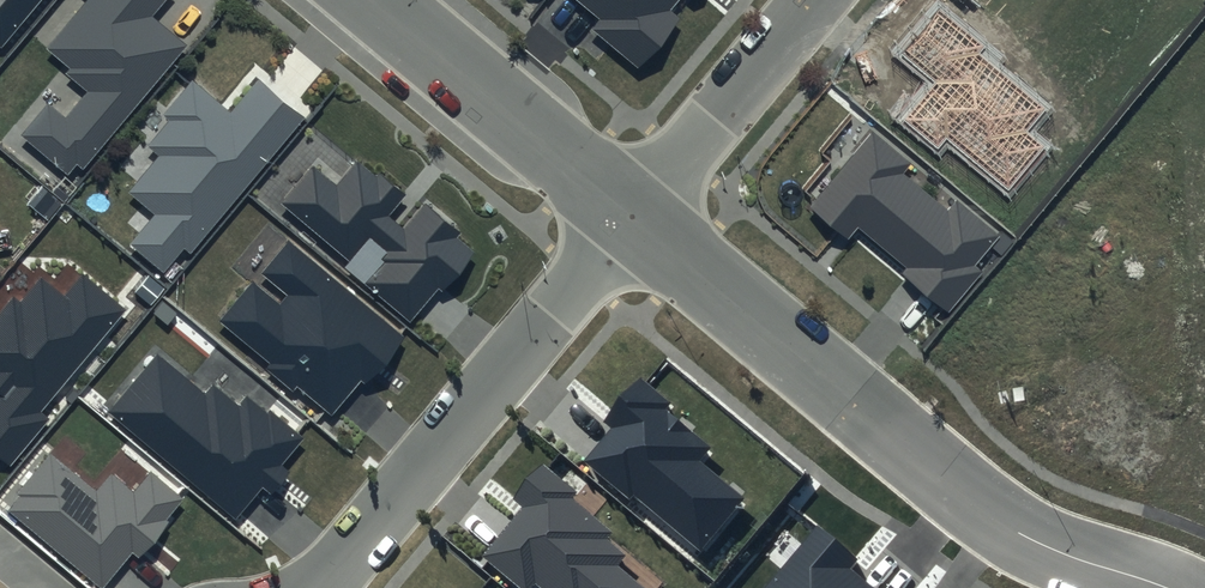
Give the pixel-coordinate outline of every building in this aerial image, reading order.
[(2,48),(42,0),(0,0),(0,46),(2,48)] [(46,49),(69,68),(64,74),(85,92),(65,116),(48,101),(20,134),(68,174),(77,163),(83,168),(185,46),(151,18),(166,0),(88,0),(46,49)] [(602,19),(593,30),(638,66),(679,16),(672,10),(680,0),(579,0),(602,19)] [(985,47),(938,6),(898,52),(934,83),(904,118),(938,146),(947,136),(1008,189),(1044,147),(1027,133),(1047,110),(980,53),(985,47)] [(306,117),(259,78),(230,112),(193,81),(164,115),(170,119),(147,146),(159,156),(127,194),(153,216),(130,244),(164,273),(184,248),(191,254),(306,117)] [(909,164),(872,133),(811,206),(850,238),(858,229),(907,269),(903,273),(949,311),(983,271),(975,265),(999,236),(955,200),(945,212),(900,175),(909,164)] [(376,179),(357,163),(337,187),(312,166),(280,204),(349,261),(345,267),(411,321),(439,288),(443,291),(476,251),(459,237),(462,233),(425,202),(403,229),(387,216),(405,195),(380,175),(376,179)] [(405,337),(289,240),(260,274),(286,296),(279,304),(253,282),(220,320),(271,363),(267,368),(293,390),(297,386),(332,414),(361,380),(365,384),(405,337)] [(84,273),(64,297),(40,277),(20,301),(12,295),(0,310),(0,454),(11,463),(49,417),(43,412),(128,309),(84,273)] [(205,391),(157,352),(108,411),(236,515),(261,484),(271,492),(287,471),(281,466),(304,438),(270,410),(267,413),(246,395),(238,404),(212,383),(205,391)] [(670,403),(640,378),(602,422),(610,429),(584,459),(630,499),(634,495),(701,552),(745,500),(698,461),(710,447),(665,409),(670,403)] [(150,471),(133,492),(111,474),(96,491),(51,454),(18,494),(21,496),(8,511),(102,587),(103,587),(131,553),(139,560),(170,523),(166,520),(184,498),(150,471)] [(543,463),(511,499),(523,509),(483,555),(522,587),(531,587),(535,583),(541,587),(645,587),(616,564),(624,555),(606,540),(613,532),(572,498),(577,492),(543,463)] [(816,524),(764,587),(874,587),(851,569),(859,559),(816,524)]
